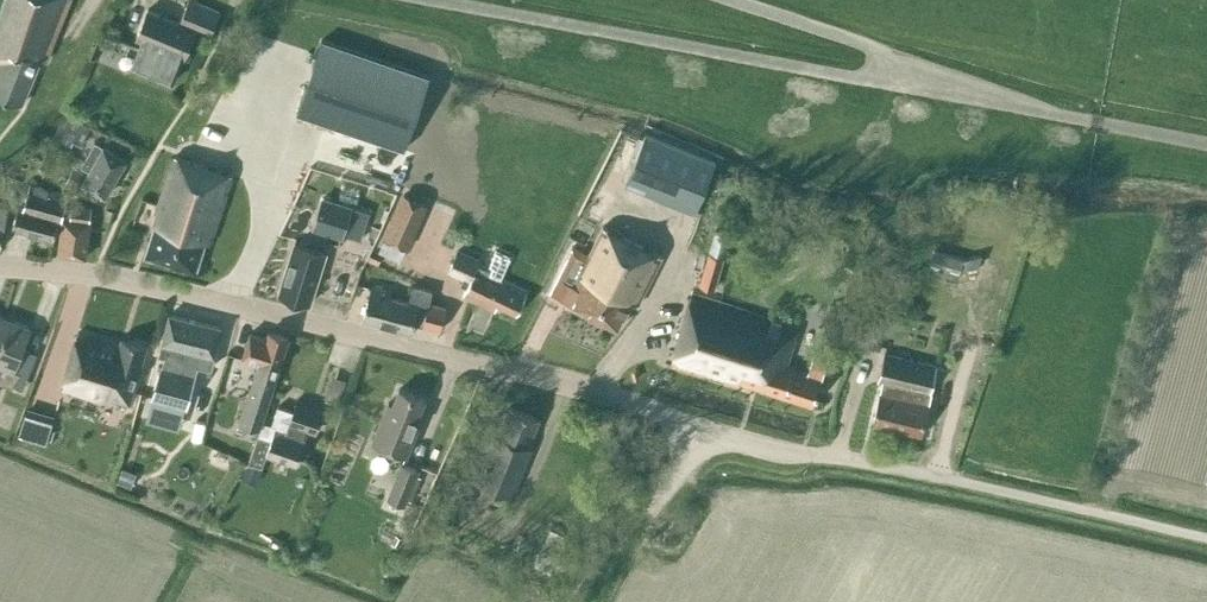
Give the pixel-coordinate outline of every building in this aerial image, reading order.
[(70,0),(3,0),(0,10),(0,95),(22,103),(40,58),(46,61),(70,0)] [(220,11),(193,0),(188,0),(179,21),(147,8),(136,37),(142,39),(131,65),(172,81),(182,56),(184,56),(195,28),(210,34),(220,11)] [(320,39),(296,111),(404,148),(428,76),(320,39)] [(63,114),(53,135),(71,144),(73,140),(81,144),(89,126),(63,114)] [(624,181),(695,210),(715,161),(644,132),(624,181)] [(94,141),(81,165),(89,170),(82,182),(105,196),(126,159),(94,141)] [(203,242),(209,243),(232,174),(174,155),(152,225),(155,226),(146,255),(194,270),(203,242)] [(76,185),(83,170),(73,165),(66,180),(76,185)] [(16,187),(19,178),(6,173),(3,183),(16,187)] [(61,219),(65,204),(67,195),(29,184),(22,209),(17,207),(11,228),(53,239),(59,219),(61,219)] [(401,192),(381,237),(408,249),(428,203),(401,192)] [(311,227),(342,237),(343,233),(361,238),(370,209),(321,194),(311,227)] [(61,219),(62,220),(58,253),(85,256),(90,221),(89,221),(91,207),(65,204),(61,219)] [(617,327),(630,301),(637,304),(662,255),(603,225),(602,227),(585,218),(549,290),(572,302),(571,304),(617,327)] [(319,262),(323,251),(294,242),(278,293),(309,304),(322,263),(319,262)] [(490,301),(517,314),(527,290),(499,278),(509,256),(496,250),(489,264),(491,265),(488,272),(476,267),(479,260),(457,250),(448,269),(463,276),(460,284),(466,287),(462,294),(487,306),(490,301)] [(698,282),(714,287),(723,256),(707,252),(698,282)] [(440,329),(446,307),(429,302),(432,289),(413,285),(408,301),(389,296),(391,290),(371,285),(363,318),(410,330),(412,322),(440,329)] [(671,364),(738,385),(740,381),(813,405),(824,370),(830,372),(839,344),(825,340),(821,354),(813,352),(810,360),(799,356),(796,367),(786,364),(798,327),(692,292),(671,364)] [(195,320),(169,314),(159,353),(165,355),(162,366),(182,371),(195,320)] [(0,324),(0,364),(8,367),(2,383),(12,386),(13,385),(20,372),(27,375),(35,353),(22,348),(30,327),(3,317),(0,324)] [(211,366),(221,326),(195,320),(182,371),(162,366),(160,365),(151,395),(186,405),(192,381),(194,382),(199,363),(211,366)] [(259,426),(288,337),(268,330),(266,337),(250,332),(242,357),(258,362),(239,420),(259,426)] [(105,395),(129,402),(146,344),(121,336),(119,343),(77,331),(61,387),(103,400),(105,395)] [(873,421),(921,432),(936,365),(884,353),(878,379),(883,381),(873,421)] [(339,375),(332,394),(344,398),(351,379),(339,375)] [(421,415),(417,413),(424,398),(398,387),(392,403),(388,401),(372,440),(406,453),(421,415)] [(297,463),(307,433),(304,432),(306,426),(316,429),(324,406),(297,397),(293,410),(278,405),(272,424),(263,421),(248,460),(262,465),(266,452),(297,463)] [(528,446),(540,418),(510,405),(498,433),(496,432),(476,480),(511,495),(531,447),(528,446)] [(31,409),(25,436),(53,442),(59,415),(31,409)] [(256,483),(262,465),(248,460),(245,465),(240,478),(256,483)] [(387,497),(404,504),(419,467),(401,460),(387,497)] [(130,485),(136,472),(121,466),(116,480),(130,485)] [(433,515),(454,524),(471,483),(449,474),(433,515)]
